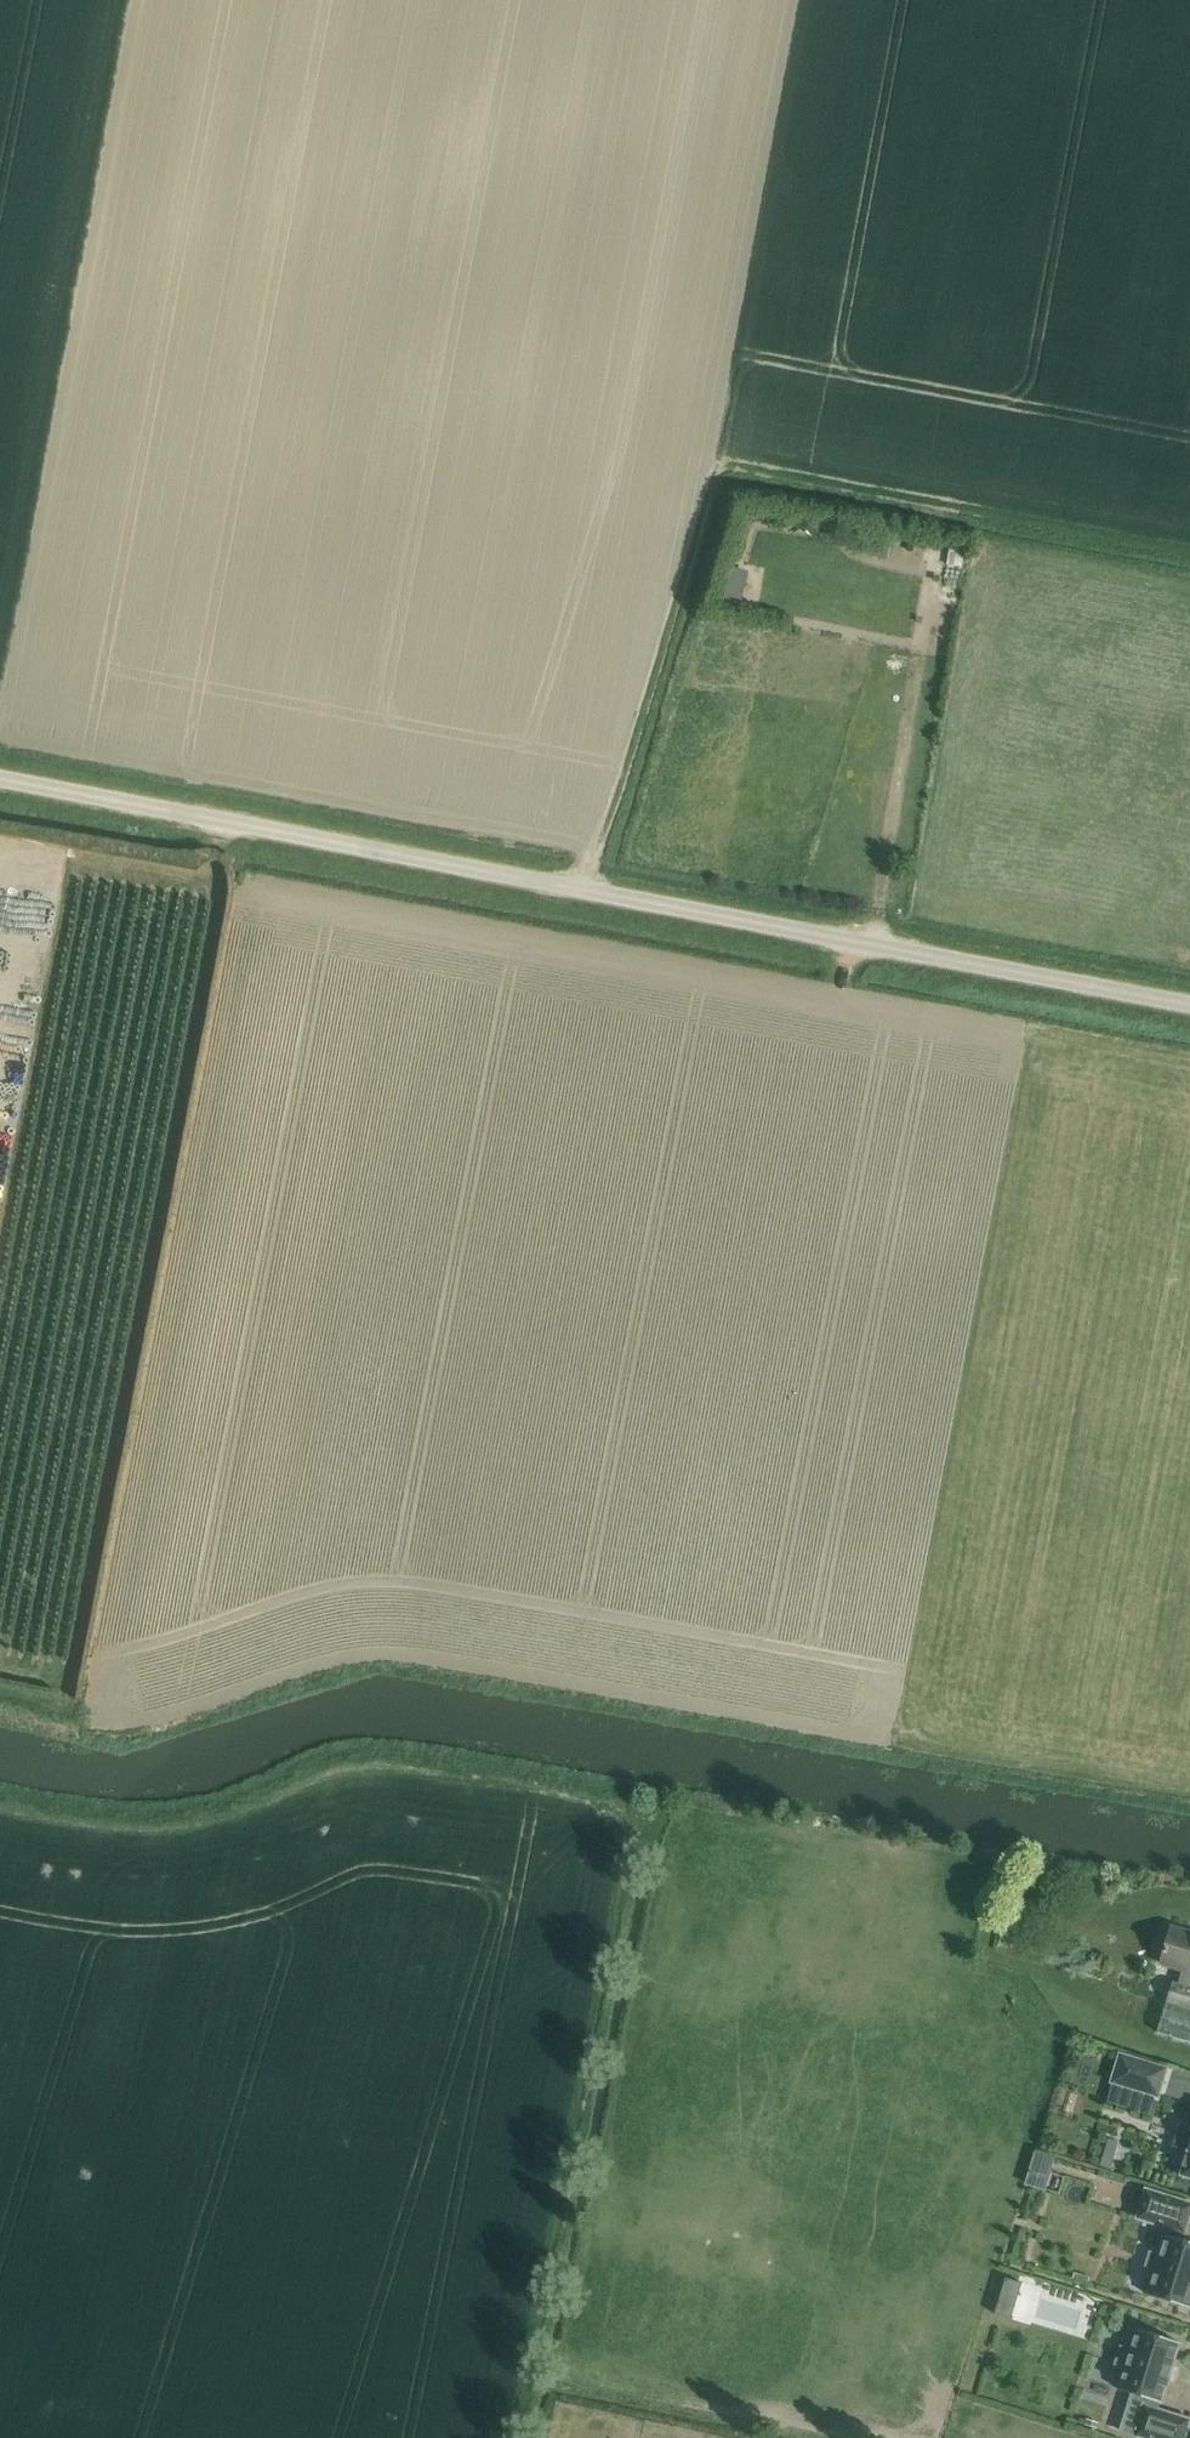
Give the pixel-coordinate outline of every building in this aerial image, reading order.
[(1158,2034),(1189,2043),(1189,1931),(1172,1926),(1160,1966),(1183,1973),(1179,1984),(1174,1982),(1169,1999),(1167,2004),(1158,2034)] [(1119,2054),(1110,2083),(1160,2098),(1169,2069),(1119,2054)] [(1064,2089),(1061,2100),(1072,2104),(1076,2093),(1064,2089)] [(1173,2148),(1179,2150),(1187,2152),(1180,2177),(1189,2181),(1189,2126),(1186,2125),(1180,2123),(1173,2148)] [(1109,2138),(1100,2168),(1111,2171),(1119,2142),(1109,2138)] [(1134,2219),(1167,2229),(1160,2255),(1158,2260),(1153,2276),(1153,2278),(1147,2296),(1189,2309),(1189,2243),(1182,2241),(1184,2234),(1187,2235),(1189,2223),(1189,2202),(1144,2188),(1134,2219)] [(1119,2390),(1133,2394),(1131,2398),(1153,2404),(1152,2408),(1151,2412),(1149,2411),(1141,2437),(1186,2437),(1189,2426),(1189,2420),(1159,2410),(1161,2405),(1163,2405),(1179,2347),(1180,2344),(1136,2331),(1131,2350),(1129,2354),(1127,2363),(1124,2371),(1124,2373),(1119,2390)] [(1080,2418),(1079,2424),(1098,2430),(1100,2424),(1087,2420),(1087,2421),(1080,2418)]
